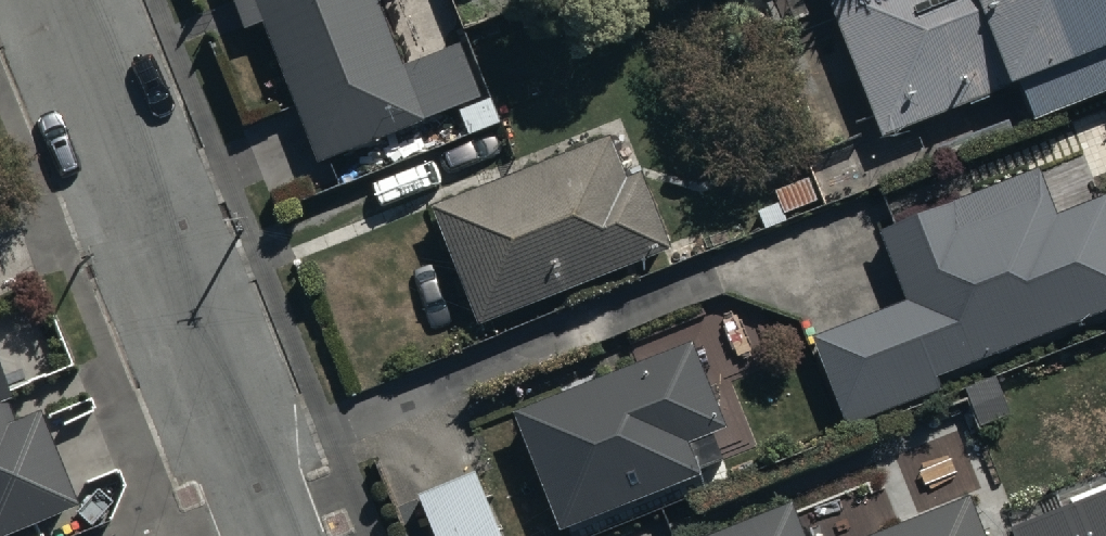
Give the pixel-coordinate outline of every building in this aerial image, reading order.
[(317,149),(480,91),(461,37),(403,58),(383,0),(233,0),(240,19),(267,10),(317,149)] [(881,123),(1021,71),(1034,105),(1105,78),(1105,0),(834,0),(881,123)] [(435,188),(480,309),(671,238),(642,161),(627,167),(610,123),(435,188)] [(809,328),(845,416),(943,376),(938,365),(1105,296),(1105,184),(1054,206),(1032,154),(877,218),(906,288),(809,328)] [(720,447),(709,418),(721,414),(690,332),(514,398),(558,515),(701,462),(699,455),(720,447)] [(0,376),(0,521),(73,491),(33,394),(10,403),(0,376)] [(418,483),(439,535),(503,535),(474,461),(418,483)] [(971,484),(840,535),(991,535),(971,484)] [(1010,527),(1014,535),(1105,535),(1105,489),(1010,527)]
